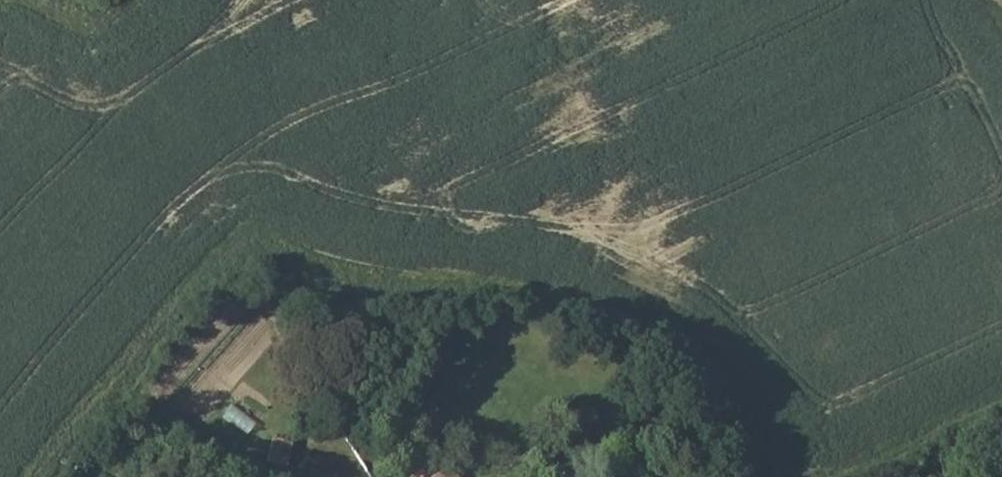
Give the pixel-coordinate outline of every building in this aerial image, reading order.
[(335,462),(344,476),(364,476),(349,454),(335,462)] [(426,475),(427,476),(454,476),(444,463),(426,475)]
